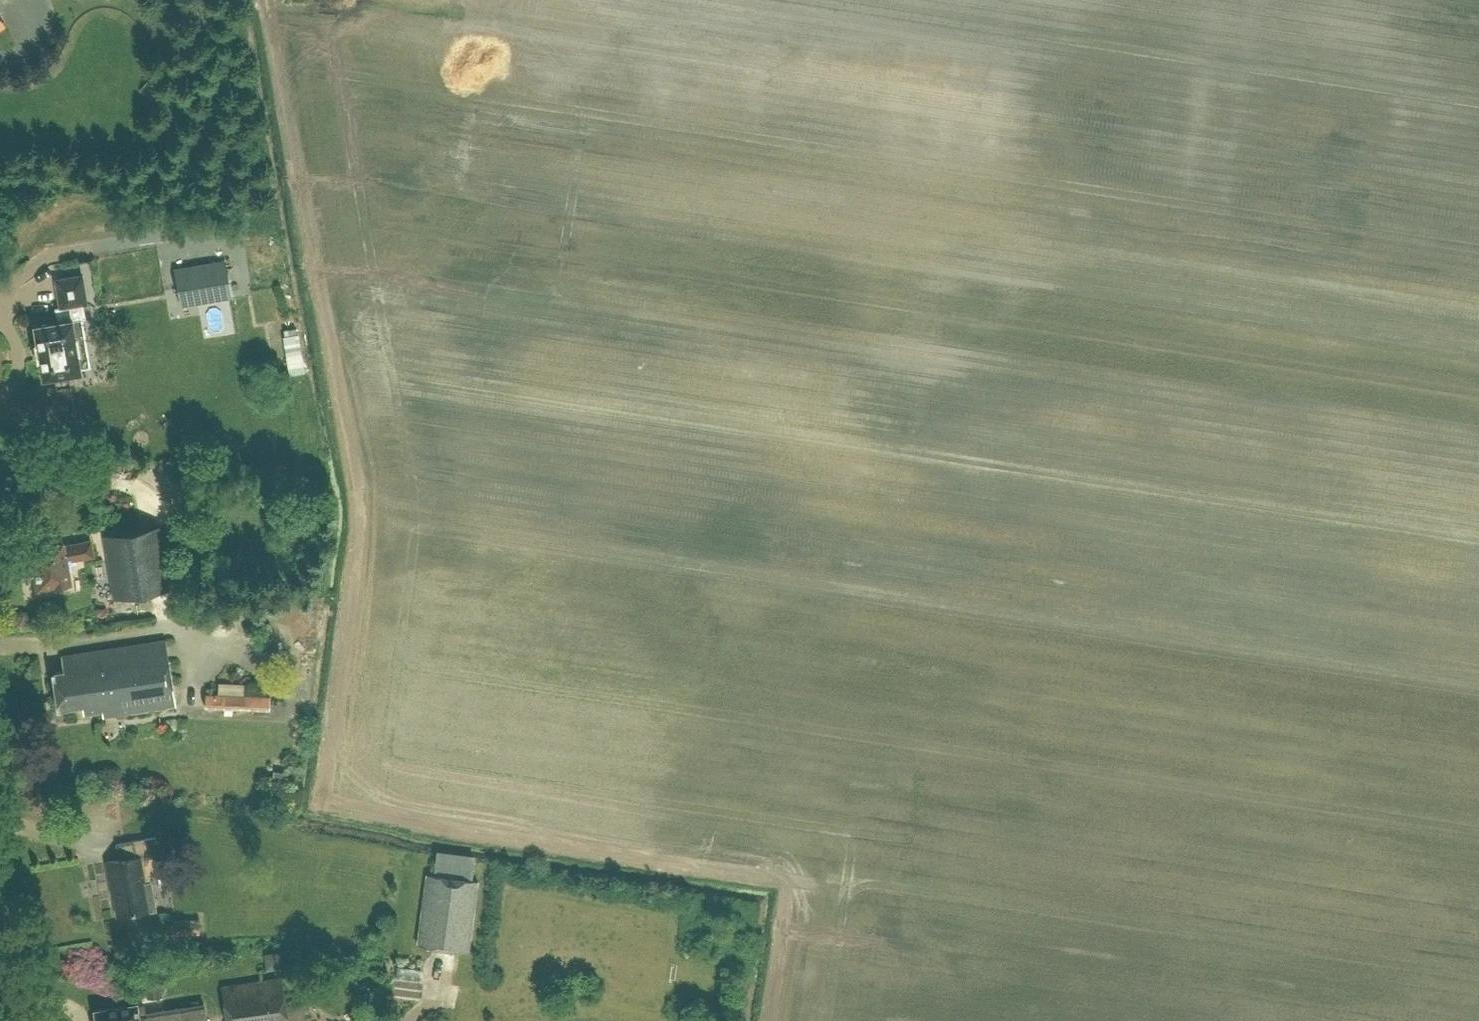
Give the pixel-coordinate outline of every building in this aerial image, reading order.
[(226,263),(175,272),(178,288),(193,285),(196,300),(231,294),(226,263)] [(43,378),(81,372),(77,347),(87,345),(83,319),(85,318),(83,304),(87,303),(82,275),(56,279),(60,307),(56,308),(58,321),(35,325),(38,343),(35,344),(36,346),(38,360),(40,360),(43,378)] [(294,371),(310,369),(306,331),(290,333),(294,371)] [(115,600),(171,590),(159,525),(103,536),(115,600)] [(38,587),(70,582),(67,560),(93,556),(91,540),(64,544),(64,542),(27,548),(30,566),(35,565),(38,587)] [(104,717),(176,706),(165,639),(61,656),(63,670),(52,671),(58,708),(83,705),(84,714),(103,711),(104,717)] [(218,693),(244,694),(245,683),(218,682),(218,693)] [(269,710),(270,695),(244,694),(218,693),(205,693),(204,707),(269,710)] [(274,770),(273,778),(285,779),(286,771),(274,770)] [(156,909),(151,881),(145,882),(140,856),(158,853),(156,837),(117,844),(119,859),(108,861),(117,916),(156,909)] [(479,881),(472,880),(426,874),(417,944),(469,951),(479,881)] [(171,922),(172,936),(200,934),(199,920),(171,922)] [(282,976),(221,985),(227,1020),(289,1020),(282,976)] [(145,980),(148,999),(163,996),(161,977),(145,980)] [(205,1006),(140,1016),(138,1003),(94,1009),(96,1020),(207,1020),(205,1006)]
